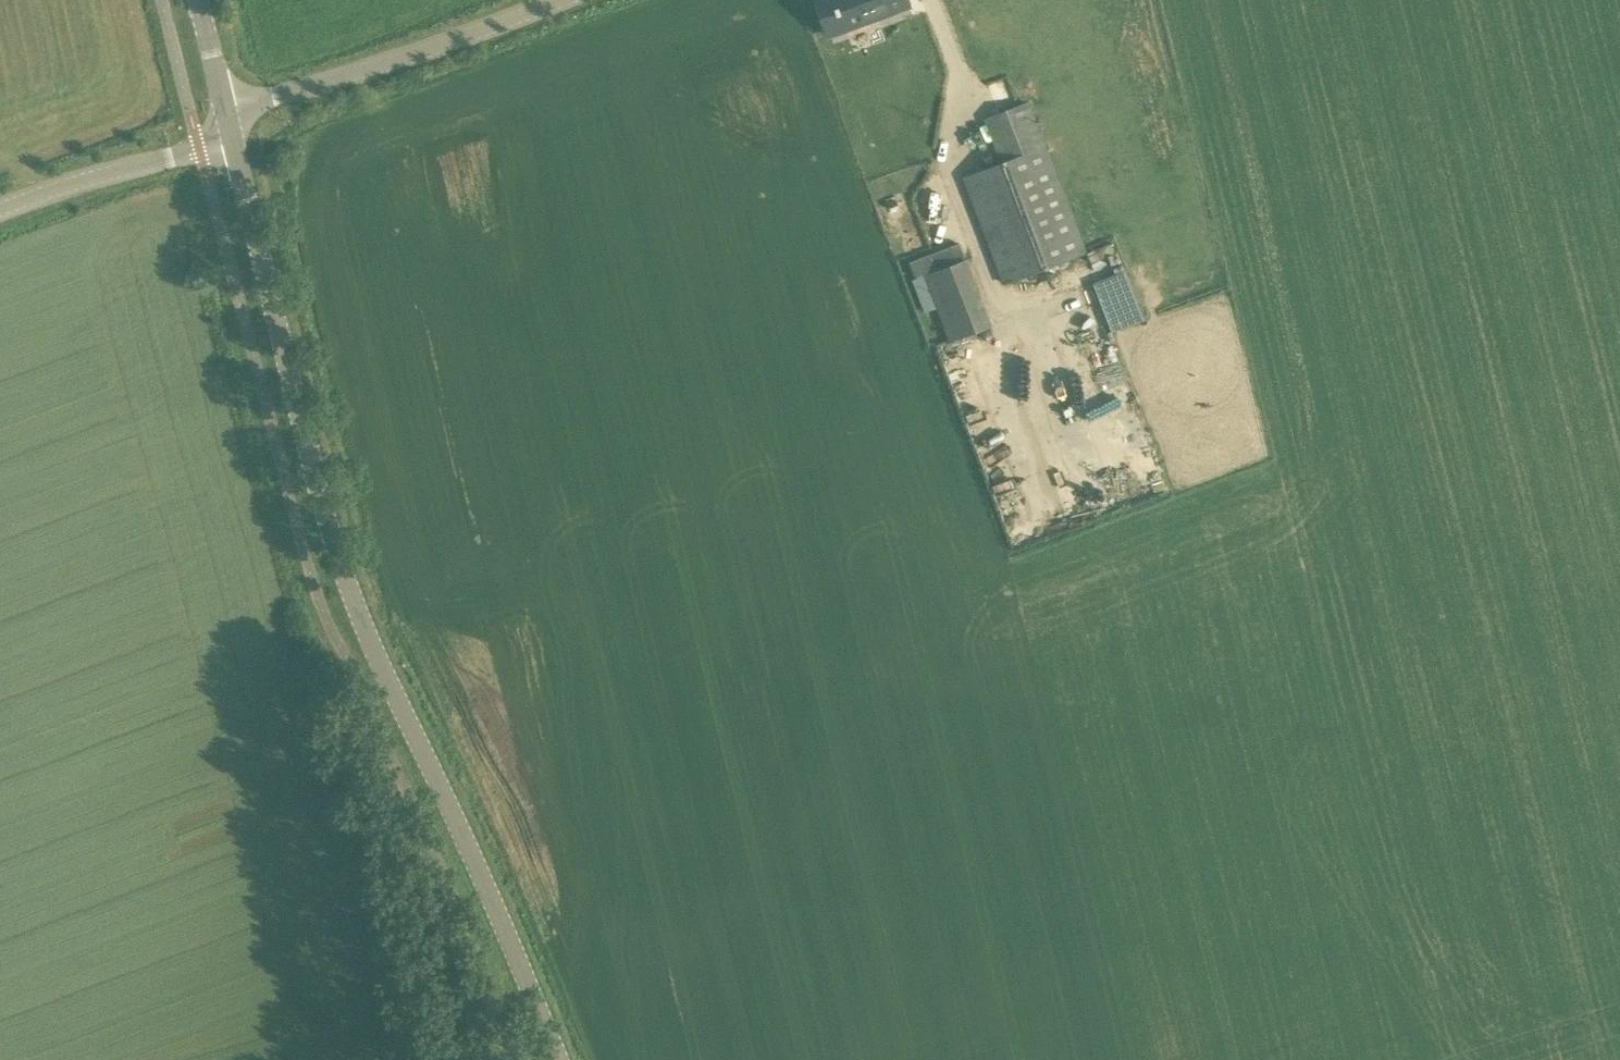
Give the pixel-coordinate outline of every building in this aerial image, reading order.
[(845,28),(908,5),(906,0),(835,0),(845,28)] [(1000,162),(962,177),(1003,284),(1087,252),(1030,100),(984,118),(1000,162)] [(966,258),(924,275),(949,342),(992,325),(966,258)] [(1126,269),(1092,282),(1111,331),(1145,318),(1126,269)]
